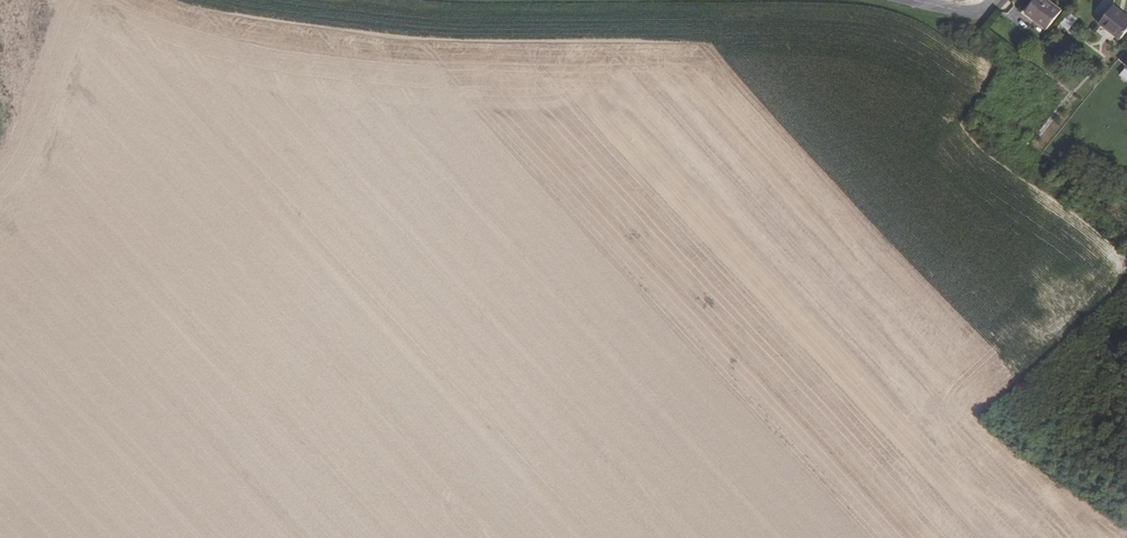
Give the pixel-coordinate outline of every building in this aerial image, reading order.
[(1026,13),(1047,29),(1062,10),(1049,0),(1035,0),(1026,13)] [(1119,38),(1126,28),(1126,16),(1113,5),(1100,23),(1119,38)] [(1059,24),(1068,31),(1078,19),(1069,12),(1059,24)] [(1126,31),(1126,28),(1119,38),(1121,39),(1126,31)]
